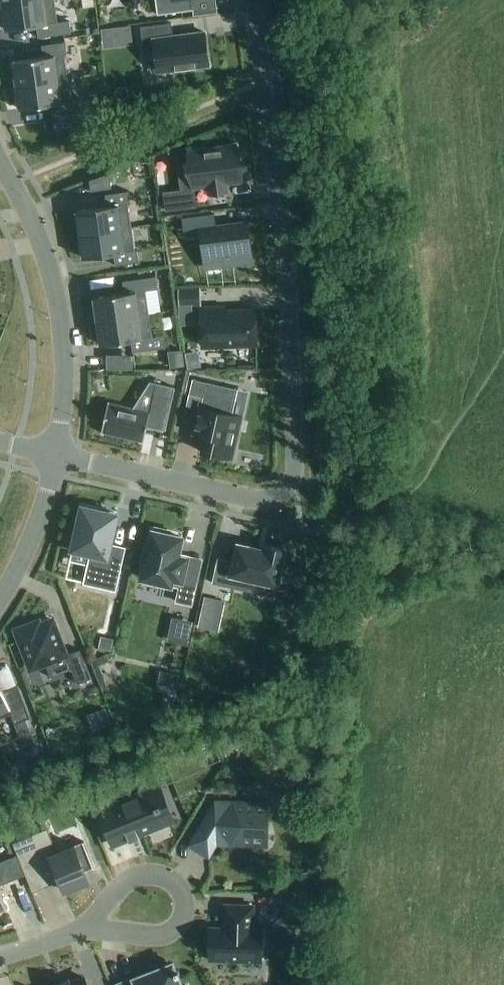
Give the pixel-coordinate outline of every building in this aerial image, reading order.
[(55,0),(54,0),(3,7),(6,31),(37,27),(39,39),(72,34),(70,21),(58,23),(55,0)] [(157,15),(193,11),(192,0),(155,0),(157,15)] [(210,67),(206,33),(175,37),(173,24),(143,28),(146,54),(158,52),(161,73),(210,67)] [(118,46),(116,28),(101,30),(103,48),(118,46)] [(69,79),(65,56),(68,55),(66,43),(42,46),(44,58),(13,63),(16,86),(69,79)] [(72,102),(69,79),(16,86),(20,110),(51,105),(52,117),(85,113),(84,100),(72,102)] [(241,183),(236,147),(188,153),(193,189),(208,187),(209,195),(227,192),(226,185),(241,183)] [(112,189),(110,173),(90,181),(91,192),(112,189)] [(132,228),(129,205),(131,205),(129,192),(106,195),(107,207),(76,212),(80,235),(132,228)] [(197,208),(195,192),(167,196),(169,212),(197,208)] [(253,263),(248,223),(212,228),(210,217),(215,216),(215,214),(182,219),(182,221),(183,220),(184,233),(200,231),(204,261),(232,258),(233,265),(253,263)] [(135,251),(132,228),(80,235),(83,259),(114,254),(116,266),(139,263),(137,251),(135,251)] [(149,314),(146,291),(158,289),(156,277),(123,281),(124,294),(94,298),(97,322),(149,314)] [(201,306),(200,290),(178,290),(179,306),(201,306)] [(257,345),(255,311),(224,312),(224,308),(201,309),(203,347),(257,345)] [(152,338),(149,314),(97,322),(100,346),(131,341),(133,353),(166,349),(164,336),(152,338)] [(231,460),(241,417),(232,415),(238,390),(193,379),(189,395),(203,398),(195,434),(207,437),(203,453),(231,460)] [(144,443),(147,426),(161,429),(161,430),(166,431),(175,388),(156,384),(149,413),(109,404),(110,402),(108,402),(101,434),(103,434),(103,433),(143,442),(142,443),(144,443)] [(79,511),(75,525),(78,526),(72,550),(90,554),(83,585),(116,592),(126,548),(110,544),(117,515),(82,507),(81,511),(79,511)] [(188,559),(178,557),(183,538),(168,535),(169,531),(155,528),(155,532),(153,531),(148,549),(145,548),(141,564),(145,565),(142,579),(172,586),(172,584),(180,586),(176,602),(191,606),(199,575),(185,572),(188,559)] [(218,558),(212,584),(250,592),(252,581),(277,586),(285,551),(267,547),(266,551),(238,544),(234,562),(218,558)] [(218,631),(224,603),(207,599),(201,627),(218,631)] [(38,619),(15,628),(30,667),(44,662),(50,676),(71,667),(76,682),(90,676),(79,647),(65,653),(52,618),(39,623),(38,619)] [(189,642),(191,630),(184,628),(184,624),(178,623),(175,639),(189,642)] [(111,652),(114,640),(102,637),(99,649),(111,652)] [(11,715),(15,725),(31,719),(18,687),(4,692),(0,682),(0,719),(11,715)] [(173,707),(176,695),(164,693),(162,705),(173,707)] [(35,742),(30,730),(19,735),(23,747),(35,742)] [(113,789),(96,795),(105,818),(104,818),(114,844),(128,838),(130,843),(140,839),(138,834),(164,823),(159,810),(161,809),(160,805),(157,805),(152,792),(120,805),(113,789)] [(216,803),(191,845),(205,853),(219,829),(231,836),(231,839),(266,840),(267,804),(216,803)] [(47,829),(25,838),(45,888),(60,882),(65,893),(90,883),(85,872),(94,868),(84,842),(57,853),(47,829)] [(248,901),(219,904),(222,927),(207,929),(211,961),(264,955),(261,923),(250,924),(248,901)] [(287,918),(287,909),(275,909),(275,917),(287,918)] [(119,984),(181,984),(178,976),(180,975),(179,970),(176,971),(173,964),(168,966),(166,961),(150,968),(152,972),(119,984)]
